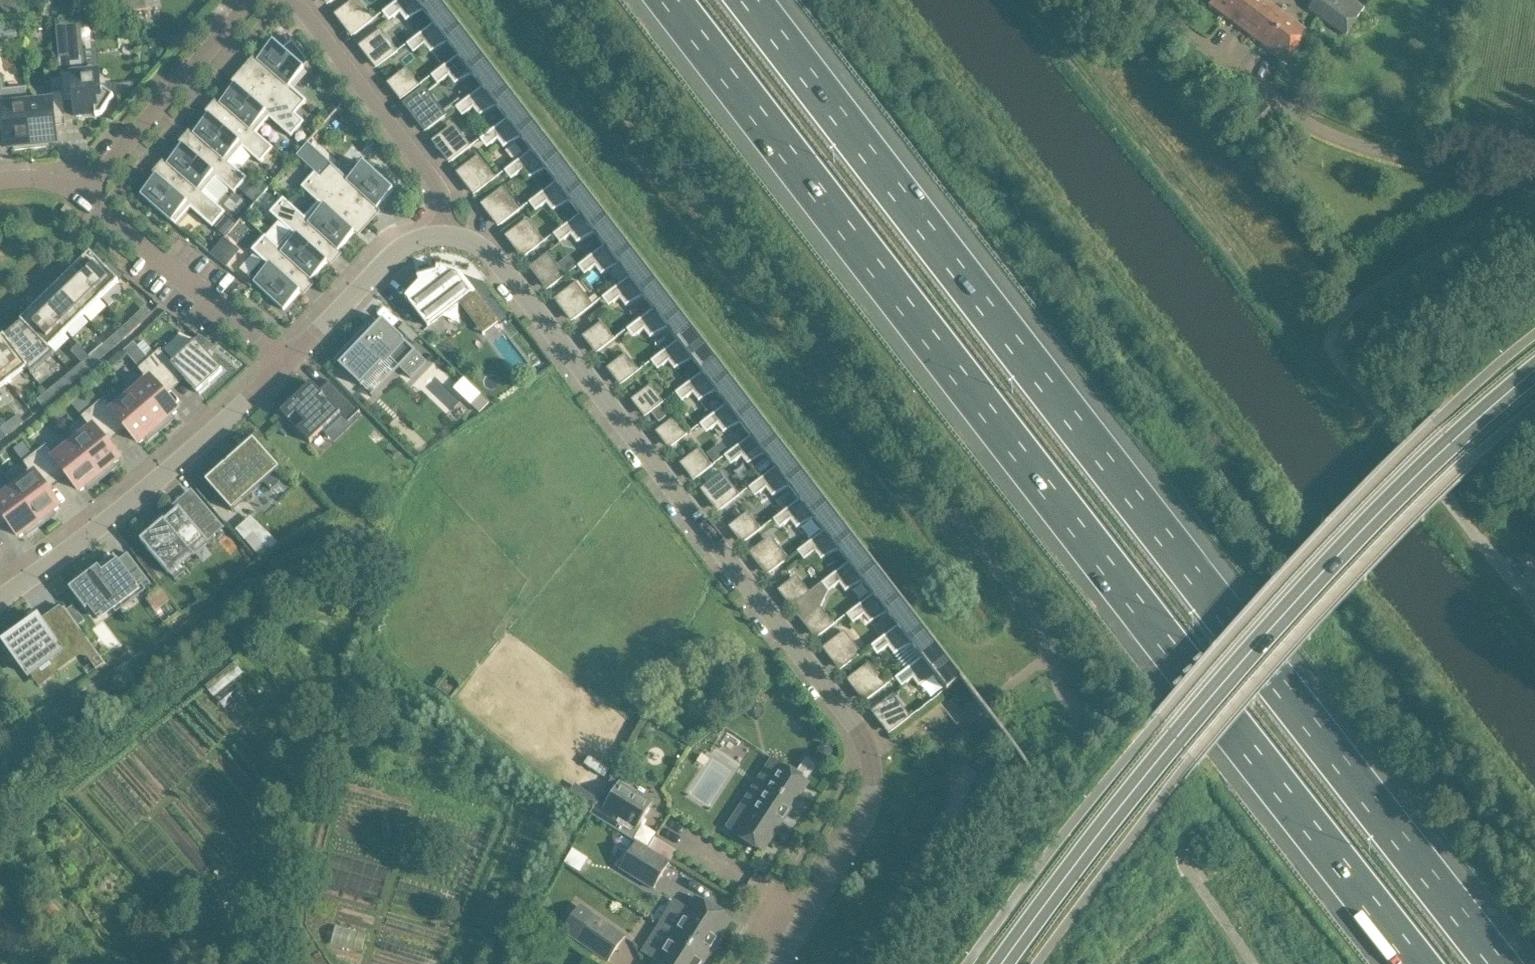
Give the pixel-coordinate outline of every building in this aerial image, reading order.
[(134,11),(133,0),(121,0),(122,12),(134,11)] [(134,11),(147,10),(147,0),(133,0),(134,11)] [(448,12),(439,0),(399,0),(387,9),(394,18),(400,13),(406,21),(423,12),(433,24),(448,12)] [(1210,4),(1286,61),(1308,33),(1264,0),(1213,0),(1210,4)] [(1357,19),(1365,9),(1354,0),(1315,0),(1310,6),(1320,14),(1319,15),(1345,35),(1357,19)] [(365,9),(346,24),(355,35),(374,21),(365,9)] [(457,56),(473,44),(448,12),(433,24),(411,41),(418,50),(424,45),(430,53),(447,43),(457,56)] [(389,41),(371,56),(379,67),(398,52),(389,41)] [(294,115),(295,114),(306,101),(289,86),(304,69),(273,42),(257,61),(274,76),(263,88),(294,115)] [(482,88),(497,76),(473,44),(457,56),(436,73),(443,81),(449,77),(455,85),(472,75),(482,88)] [(62,92),(63,95),(75,94),(77,117),(95,115),(95,116),(102,116),(114,97),(103,90),(99,91),(97,73),(84,74),(82,56),(59,58),(62,92)] [(506,119),(521,108),(497,76),(482,88),(460,104),(467,113),(473,108),(479,116),(496,107),(506,119)] [(28,104),(26,88),(2,90),(1,78),(0,78),(0,126),(5,125),(7,148),(15,147),(15,149),(32,148),(28,104)] [(135,83),(119,84),(120,93),(136,92),(135,83)] [(294,115),(263,88),(253,100),(235,85),(219,104),(228,112),(229,111),(255,134),(256,133),(269,118),(291,137),(304,122),(295,114),(294,115)] [(408,86),(399,93),(404,99),(413,92),(408,86)] [(66,126),(63,95),(62,92),(50,93),(51,101),(28,104),(32,148),(49,146),(48,144),(56,143),(53,120),(64,119),(65,126),(66,126)] [(408,111),(425,133),(444,118),(428,96),(408,111)] [(531,151),(546,139),(521,108),(506,119),(485,136),(491,145),(497,140),(503,148),(521,138),(531,151)] [(273,148),(256,133),(255,134),(229,111),(228,112),(218,123),(209,116),(193,134),(202,142),(203,141),(229,164),(230,163),(243,148),(260,163),(273,148)] [(462,136),(444,151),(452,162),(471,148),(462,136)] [(555,183),(570,171),(546,139),(531,151),(509,168),(516,176),(522,172),(528,180),(545,170),(555,183)] [(247,178),(230,163),(229,164),(203,141),(202,142),(192,154),(183,146),(167,164),(176,172),(176,171),(203,194),(217,178),(234,193),(247,178)] [(349,205),(359,193),(376,209),(393,191),(363,163),(348,180),(331,164),(319,177),(349,205)] [(487,168),(468,182),(477,194),(496,179),(487,168)] [(225,213),(203,194),(176,171),(176,172),(166,184),(157,176),(140,195),(176,225),(190,208),(212,227),(225,213)] [(579,214),(595,203),(570,171),(555,183),(534,199),(540,208),(546,204),(552,211),(570,202),(579,214)] [(319,177),(315,173),(301,187),(318,203),(304,218),(304,219),(329,242),(329,243),(338,251),(354,233),(345,225),(357,212),(349,205),(319,177)] [(304,219),(304,218),(283,198),(270,213),(291,232),(278,247),(277,248),(295,264),(294,265),(311,281),(327,262),(318,254),(329,243),(329,242),(304,219)] [(511,200),(493,214),(501,225),(520,211),(511,200)] [(604,246),(619,234),(595,203),(579,214),(558,231),(565,240),(571,235),(577,243),(594,233),(604,246)] [(536,231),(517,246),(526,257),(545,243),(536,231)] [(628,278),(644,266),(619,234),(604,246),(582,263),(589,272),(595,267),(601,275),(619,265),(628,278)] [(235,244),(226,235),(212,250),(221,259),(235,244)] [(277,248),(278,247),(265,236),(252,250),(269,266),(254,283),(283,310),(300,292),(283,276),(294,265),(295,264),(277,248)] [(124,276),(117,270),(108,264),(104,267),(90,253),(73,270),(101,299),(118,282),(118,281),(122,277),(123,277),(124,276)] [(560,263),(541,277),(550,289),(569,274),(560,263)] [(653,309),(668,298),(644,266),(628,278),(607,294),(613,303),(619,299),(625,306),(643,297),(653,309)] [(463,275),(437,267),(437,269),(436,273),(418,278),(418,279),(419,279),(419,283),(405,298),(406,299),(407,299),(409,302),(428,328),(460,304),(471,319),(486,308),(499,324),(508,317),(508,316),(507,317),(483,285),(475,291),(463,275)] [(84,316),(101,299),(73,270),(55,287),(84,316)] [(66,333),(84,316),(55,287),(38,304),(66,333)] [(593,306),(585,295),(566,309),(574,320),(593,306)] [(677,341),(692,329),(668,298),(653,309),(631,326),(638,335),(644,330),(650,338),(667,328),(677,341)] [(50,349),(66,333),(38,304),(20,321),(22,323),(49,350),(50,349)] [(126,325),(132,332),(141,324),(134,317),(126,325)] [(416,351),(396,332),(383,319),(373,329),(369,325),(334,361),(360,386),(388,357),(411,379),(427,362),(415,351),(416,351)] [(55,354),(50,349),(49,350),(22,323),(5,337),(29,368),(27,369),(31,375),(55,354)] [(123,340),(132,332),(126,325),(117,333),(123,340)] [(701,373),(717,361),(692,329),(677,341),(656,358),(662,367),(668,362),(674,370),(692,360),(701,373)] [(27,369),(29,368),(5,337),(4,336),(0,339),(0,371),(9,383),(27,369)] [(214,349),(212,347),(200,337),(199,339),(172,363),(160,349),(148,359),(168,381),(178,372),(197,393),(198,392),(200,394),(210,384),(209,383),(222,370),(206,353),(211,349),(213,350),(214,349)] [(608,345),(604,339),(594,346),(599,352),(608,345)] [(89,357),(96,364),(105,357),(99,349),(89,357)] [(87,372),(96,364),(89,357),(80,365),(87,372)] [(158,390),(168,381),(148,359),(138,369),(144,376),(127,390),(161,430),(163,429),(162,429),(174,419),(172,416),(177,411),(158,390)] [(726,405),(741,393),(717,361),(701,373),(680,389),(687,398),(693,394),(699,401),(716,392),(726,405)] [(633,363),(617,376),(623,384),(639,371),(633,363)] [(9,383),(0,371),(0,390),(9,383)] [(331,381),(319,392),(311,384),(281,413),(310,443),(340,414),(349,423),(360,412),(331,381)] [(46,393),(53,400),(62,393),(56,385),(46,393)] [(159,432),(161,430),(127,390),(110,405),(104,398),(92,407),(111,430),(121,421),(140,443),(145,439),(147,442),(159,432)] [(43,408),(53,400),(46,393),(37,400),(43,408)] [(479,413),(490,401),(481,393),(470,405),(479,413)] [(750,436),(766,425),(741,393),(726,405),(704,421),(711,430),(717,425),(723,433),(741,424),(750,436)] [(641,407),(648,415),(664,403),(657,395),(641,407)] [(101,438),(111,430),(92,407),(81,417),(91,428),(73,442),(102,479),(104,478),(104,477),(116,468),(113,465),(118,461),(101,438)] [(9,422),(15,430),(24,423),(18,415),(9,422)] [(15,430),(9,422),(0,429),(0,431),(5,437),(15,430)] [(775,468),(790,456),(766,425),(750,436),(729,453),(736,462),(742,457),(748,465),(765,455),(775,468)] [(681,440),(677,434),(668,441),(672,447),(681,440)] [(102,479),(73,442),(69,438),(52,452),(46,445),(34,453),(52,476),(63,468),(81,491),(86,487),(88,490),(100,480),(102,479)] [(205,481),(232,511),(280,469),(253,439),(205,481)] [(41,485),(52,476),(34,453),(23,462),(29,470),(10,483),(42,525),(43,524),(56,515),(53,512),(59,508),(41,485)] [(799,500),(814,488),(790,456),(775,468),(753,485),(760,493),(766,489),(772,496),(789,487),(799,500)] [(706,472),(701,466),(692,473),(697,479),(706,472)] [(42,525),(10,483),(0,491),(0,515),(3,513),(20,536),(25,533),(27,536),(40,527),(42,525)] [(740,496),(731,485),(712,499),(721,511),(740,496)] [(823,532),(839,520),(814,488),(799,500),(778,516),(784,525),(790,520),(796,528),(814,519),(823,532)] [(223,528),(224,527),(205,505),(189,519),(179,508),(164,521),(140,541),(168,573),(169,572),(167,570),(188,552),(191,554),(192,553),(190,551),(203,539),(208,544),(209,543),(203,536),(219,523),(223,528)] [(236,528),(260,558),(277,544),(254,514),(236,528)] [(848,563),(863,551),(839,520),(823,532),(802,548),(809,557),(815,552),(821,560),(838,550),(848,563)] [(755,535),(750,529),(741,536),(745,542),(755,535)] [(789,559),(780,548),(761,563),(770,574),(789,559)] [(872,595),(888,583),(863,551),(848,563),(826,580),(833,588),(839,584),(845,591),(863,582),(872,595)] [(130,576),(118,560),(103,572),(98,567),(69,589),(86,611),(87,610),(108,594),(116,604),(137,588),(142,594),(152,586),(139,569),(130,576)] [(897,627),(912,615),(888,583),(872,595),(851,611),(858,620),(864,616),(870,623),(887,614),(897,627)] [(804,598),(794,606),(806,621),(825,607),(828,600),(819,587),(813,591),(804,598)] [(804,598),(799,593),(790,600),(794,606),(804,598)] [(94,661),(100,657),(65,607),(32,631),(25,622),(0,644),(0,647),(21,669),(24,667),(30,675),(51,660),(56,668),(84,648),(94,661)] [(921,658),(936,646),(912,615),(897,627),(875,643),(882,652),(888,647),(894,655),(911,645),(921,658)] [(828,630),(823,624),(814,631),(819,637),(828,630)] [(862,654),(853,643),(834,658),(843,669),(862,654)] [(947,691),(962,680),(936,646),(921,658),(900,675),(906,684),(912,679),(919,686),(936,677),(947,691)] [(878,675),(859,689),(867,701),(886,686),(878,675)] [(902,706),(883,721),(892,732),(911,718),(902,706)] [(762,853),(809,782),(772,758),(758,780),(770,788),(738,836),(762,853)] [(619,783),(603,808),(638,829),(653,803),(619,783)] [(654,889),(670,863),(635,843),(620,868),(654,889)] [(731,920),(714,909),(696,898),(672,935),(708,957),(731,920)] [(607,963),(625,936),(592,914),(573,941),(607,963)] [(708,957),(672,935),(654,963),(703,963),(708,957)]
